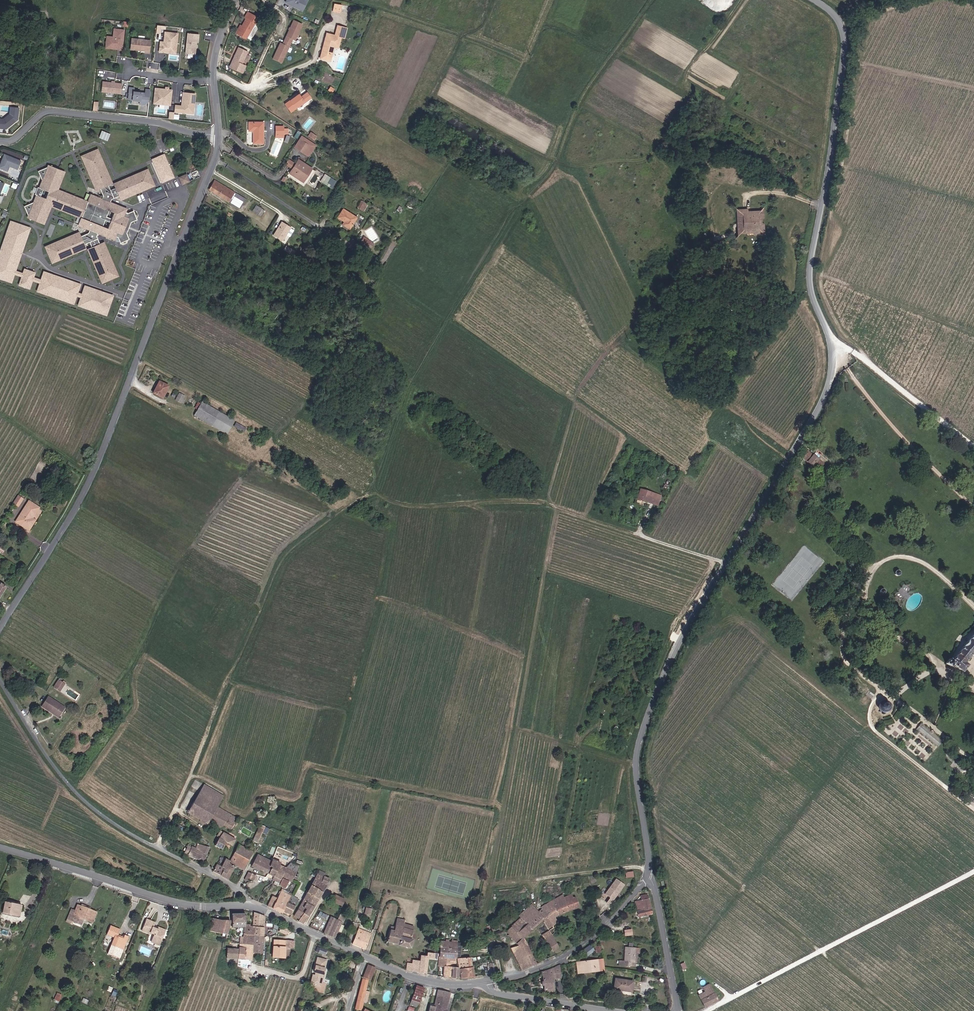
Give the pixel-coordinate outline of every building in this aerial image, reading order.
[(256,18),(244,10),(241,15),(236,23),(231,31),(240,37),(250,21),(253,23),(256,18)] [(293,39),(295,40),(302,23),(292,20),(283,42),(280,41),(272,59),(283,63),(293,39)] [(112,29),(109,28),(108,35),(110,38),(114,39),(114,38),(117,38),(116,41),(121,41),(123,22),(113,21),(112,29)] [(240,37),(243,39),(253,23),(250,21),(240,37)] [(162,33),(159,33),(158,43),(162,43),(162,42),(165,42),(166,44),(168,44),(175,38),(176,25),(164,23),(162,33)] [(197,26),(186,24),(184,44),(193,45),(195,33),(196,33),(197,26)] [(343,29),(332,26),(331,32),(322,29),(315,57),(326,60),(331,44),(335,45),(338,34),(341,34),(343,29)] [(247,38),(251,40),(258,30),(254,27),(247,38)] [(108,35),(109,28),(106,28),(105,39),(116,41),(117,38),(114,38),(114,39),(110,38),(108,35)] [(149,32),(131,30),(130,41),(144,42),(144,44),(148,44),(149,32)] [(247,65),(243,63),(248,51),(240,47),(231,66),(244,72),(247,65)] [(121,93),(122,83),(115,82),(112,81),(102,80),(101,91),(121,93)] [(165,87),(155,86),(153,104),(172,106),(174,89),(169,88),(169,85),(165,85),(165,87)] [(135,87),(129,86),(127,99),(146,102),(147,97),(150,97),(151,89),(147,88),(146,92),(135,91),(135,87)] [(182,105),(175,104),(174,111),(187,112),(194,107),(195,93),(183,91),(182,102),(183,102),(182,104),(182,105)] [(285,104),(290,112),(311,97),(307,92),(301,97),(299,93),(285,104)] [(9,112),(3,117),(0,117),(0,127),(6,127),(15,119),(9,112)] [(255,142),(265,142),(265,120),(251,121),(251,128),(255,128),(255,142)] [(284,124),(276,125),(277,133),(285,132),(290,131),(289,125),(284,126),(284,124)] [(108,141),(111,134),(102,130),(99,137),(108,141)] [(306,134),(313,138),(315,134),(309,130),(306,134)] [(308,154),(314,144),(300,135),(294,144),(297,146),(302,140),(309,144),(304,151),(308,154)] [(297,146),(304,151),(309,144),(302,140),(297,146)] [(52,164),(38,170),(43,180),(35,199),(25,203),(31,217),(33,216),(45,221),(52,203),(82,215),(79,222),(90,227),(89,230),(81,233),(80,229),(45,241),(51,257),(85,245),(84,241),(89,239),(91,245),(87,246),(99,280),(116,275),(104,240),(100,242),(97,234),(98,230),(114,237),(116,234),(118,235),(121,241),(130,237),(127,231),(123,229),(127,219),(131,220),(137,217),(133,208),(128,211),(125,210),(127,207),(110,200),(111,197),(119,193),(121,197),(154,181),(146,166),(113,181),(115,185),(110,188),(107,182),(111,181),(95,148),(80,155),(96,188),(100,186),(103,194),(102,197),(91,193),(88,200),(58,188),(65,171),(53,166),(52,164)] [(201,158),(198,151),(187,157),(190,163),(201,158)] [(165,153),(151,158),(162,183),(175,177),(165,153)] [(21,160),(4,154),(3,156),(4,157),(4,159),(2,158),(0,164),(0,168),(15,174),(21,160)] [(190,163),(187,157),(180,160),(183,166),(190,163)] [(288,172),(301,181),(311,166),(298,157),(295,162),(290,159),(287,163),(292,166),(288,172)] [(187,173),(179,176),(182,184),(190,181),(187,173)] [(322,182),(327,185),(332,177),(327,174),(322,182)] [(327,185),(331,187),(336,180),(332,177),(327,185)] [(223,200),(229,190),(209,178),(204,188),(223,200)] [(165,186),(148,191),(152,203),(168,198),(165,186)] [(223,200),(234,206),(240,197),(229,190),(223,200)] [(356,207),(360,210),(364,203),(360,201),(356,207)] [(758,213),(759,211),(765,211),(765,204),(761,208),(737,209),(737,218),(746,218),(746,216),(752,216),(752,213),(758,213)] [(254,205),(251,210),(256,213),(260,208),(254,205)] [(346,227),(353,216),(340,208),(335,215),(341,219),(342,220),(340,223),(346,227)] [(766,227),(765,223),(761,221),(761,219),(765,216),(765,211),(759,211),(758,213),(752,213),(752,216),(746,216),(746,218),(737,218),(737,225),(742,225),(742,233),(748,233),(749,230),(756,229),(758,227),(760,229),(766,227)] [(288,223),(279,218),(271,232),(279,237),(288,223)] [(11,223),(0,257),(0,277),(11,281),(14,274),(23,277),(21,285),(29,287),(32,279),(41,282),(38,291),(74,303),(76,296),(81,298),(78,307),(109,317),(116,294),(83,283),(80,291),(82,284),(43,270),(40,279),(35,277),(36,273),(25,269),(23,273),(15,271),(29,229),(11,223)] [(52,237),(56,225),(52,224),(48,236),(52,237)] [(291,225),(283,241),(287,244),(295,227),(291,225)] [(357,242),(364,246),(368,240),(361,235),(357,242)] [(154,392),(163,397),(168,387),(159,382),(154,392)] [(185,396),(179,393),(176,400),(181,403),(185,396)] [(228,433),(235,421),(202,403),(195,415),(228,433)] [(247,428),(237,422),(234,427),(244,432),(247,428)] [(453,441),(459,444),(462,439),(456,436),(453,441)] [(828,458),(833,452),(816,438),(811,444),(816,448),(814,451),(818,454),(820,451),(828,458)] [(807,450),(801,458),(819,470),(825,462),(807,450)] [(831,462),(835,465),(841,458),(837,455),(831,462)] [(640,483),(637,492),(656,497),(658,488),(640,483)] [(9,494),(14,497),(18,492),(13,489),(9,494)] [(31,511),(28,509),(35,498),(25,493),(13,512),(25,520),(31,511)] [(969,659),(973,653),(973,628),(952,656),(949,654),(946,657),(946,659),(955,666),(957,664),(962,667),(963,667),(969,659)] [(66,685),(69,682),(62,677),(56,684),(60,687),(64,683),(66,685)] [(61,715),(67,707),(51,695),(44,704),(55,712),(57,711),(61,715)] [(886,708),(888,706),(888,703),(887,700),(885,699),(882,698),(879,699),(876,701),(875,705),(876,707),(877,709),(880,710),(882,711),(885,710),(886,708)] [(934,742),(939,737),(917,720),(912,725),(934,742)] [(217,802),(223,792),(203,779),(197,789),(217,802)] [(207,818),(210,813),(217,802),(197,789),(186,806),(207,819),(207,818)] [(224,821),(230,811),(219,804),(217,802),(210,813),(224,821)] [(224,821),(231,825),(237,815),(230,811),(224,821)] [(220,826),(224,821),(210,813),(207,818),(213,822),(220,826)] [(256,838),(261,840),(270,823),(264,820),(256,838)] [(231,839),(235,833),(223,826),(220,832),(225,835),(231,839)] [(215,839),(221,842),(225,835),(220,832),(218,832),(215,839)] [(186,848),(201,854),(208,841),(198,837),(195,844),(189,841),(186,848)] [(235,845),(248,853),(252,846),(238,839),(235,845)] [(233,859),(242,864),(248,853),(235,845),(234,846),(230,855),(232,858),(233,859)] [(251,864),(259,868),(266,853),(259,850),(258,850),(251,864)] [(221,859),(216,856),(212,864),(226,872),(233,859),(232,858),(230,855),(224,852),(221,859)] [(271,862),(269,861),(271,856),(266,853),(259,868),(267,871),(271,862)] [(272,873),(276,866),(278,862),(280,859),(271,856),(269,861),(271,862),(267,871),(272,873)] [(291,861),(281,856),(280,859),(278,862),(283,864),(289,867),(291,861)] [(291,879),(295,870),(289,867),(283,864),(282,869),(280,874),(291,879)] [(279,875),(280,874),(282,869),(276,866),(272,873),(271,877),(278,880),(280,875),(279,875)] [(248,876),(253,878),(255,872),(248,869),(244,878),(247,879),(248,876)] [(327,883),(327,879),(326,874),(317,871),(292,913),(297,915),(304,904),(302,904),(305,899),(313,904),(327,883)] [(278,881),(284,884),(287,878),(280,875),(278,880),(278,881)] [(550,891),(561,885),(558,879),(547,885),(550,891)] [(601,907),(617,891),(610,884),(594,899),(598,904),(601,907)] [(286,899),(289,893),(291,890),(282,886),(277,895),(272,893),(267,903),(280,910),(281,908),(286,899)] [(638,910),(651,908),(648,887),(643,888),(643,894),(635,895),(638,910)] [(560,910),(570,905),(565,892),(563,888),(557,891),(546,898),(549,903),(546,904),(554,920),(559,917),(555,908),(558,906),(560,910)] [(575,902),(573,896),(569,889),(565,892),(570,905),(575,902)] [(342,901),(344,894),(336,891),(333,897),(342,901)] [(286,899),(294,903),(297,897),(289,893),(286,899)] [(555,922),(554,920),(546,904),(549,903),(546,898),(542,901),(543,905),(540,907),(535,901),(518,917),(523,922),(532,915),(536,922),(545,914),(550,924),(555,922)] [(281,908),(289,912),(294,903),(286,899),(281,908)] [(296,918),(302,920),(313,904),(305,899),(302,904),(304,904),(297,915),(296,918)] [(1,911),(17,914),(20,903),(3,900),(1,911)] [(91,919),(95,910),(77,902),(74,908),(71,907),(67,917),(80,922),(83,916),(91,919)] [(381,911),(395,916),(397,907),(384,902),(381,911)] [(322,929),(333,934),(340,918),(319,908),(317,912),(328,917),(322,929)] [(252,940),(262,940),(263,913),(257,910),(253,909),(251,922),(254,923),(252,940)] [(244,924),(244,922),(244,910),(232,910),(232,924),(244,924)] [(411,935),(409,935),(411,927),(404,925),(406,916),(401,914),(401,912),(399,912),(398,917),(396,922),(391,921),(386,937),(410,942),(411,935)] [(208,927),(226,930),(231,918),(213,914),(208,927)] [(515,939),(525,931),(536,922),(532,915),(523,922),(518,917),(507,927),(515,939)] [(154,938),(160,940),(165,924),(157,922),(156,925),(150,923),(152,918),(146,916),(142,927),(150,930),(151,929),(154,930),(153,933),(155,935),(154,938)] [(119,932),(117,931),(119,924),(111,921),(107,931),(114,934),(111,942),(115,943),(119,932)] [(240,939),(252,940),(254,923),(251,922),(244,922),(244,924),(243,929),(241,929),(240,939)] [(358,923),(353,939),(365,943),(370,927),(358,923)] [(557,950),(562,947),(552,928),(546,931),(555,951),(557,950)] [(273,954),(289,955),(290,937),(279,936),(279,931),(274,931),(273,954)] [(521,964),(536,958),(525,931),(515,939),(518,941),(519,941),(522,950),(516,953),(521,964)] [(121,940),(125,941),(126,937),(122,936),(123,933),(119,932),(115,943),(119,944),(121,940)] [(457,953),(457,945),(457,938),(448,937),(448,934),(445,933),(445,937),(440,937),(438,952),(455,953),(457,953)] [(252,949),(261,949),(262,940),(252,940),(240,939),(239,940),(238,946),(235,946),(235,943),(231,943),(231,945),(226,945),(225,955),(251,956),(252,949)] [(583,952),(588,955),(594,948),(590,944),(583,952)] [(630,959),(634,959),(634,945),(624,945),(623,958),(618,958),(618,963),(630,963),(630,959)] [(405,967),(423,970),(425,952),(420,951),(418,961),(407,959),(405,965),(405,967)] [(461,974),(473,972),(470,951),(457,953),(461,974)] [(454,962),(455,953),(438,952),(437,962),(443,962),(442,972),(456,973),(457,962),(454,962)] [(331,956),(321,954),(319,964),(321,964),(320,967),(318,966),(315,976),(325,979),(328,969),(326,969),(326,966),(328,966),(331,956)] [(604,969),(604,966),(603,957),(585,959),(586,968),(594,968),(594,970),(604,969)] [(594,968),(586,968),(585,959),(581,960),(582,971),(594,970),(594,968)] [(376,963),(369,960),(364,973),(359,995),(356,1005),(364,1007),(366,999),(364,999),(367,987),(369,976),(370,977),(376,963)] [(551,974),(560,973),(559,962),(552,962),(542,967),(543,976),(543,980),(543,982),(552,982),(551,974)] [(614,985),(631,988),(633,978),(616,976),(614,985)] [(418,1004),(421,1001),(425,986),(416,984),(411,1003),(416,1004),(418,1004)] [(447,1002),(446,1000),(448,998),(450,987),(438,984),(434,1002),(430,1001),(428,1009),(433,1010),(434,1007),(445,1009),(446,1008),(446,1007),(447,1005),(446,1004),(447,1002)] [(704,1003),(718,996),(711,984),(697,991),(704,1003)]
